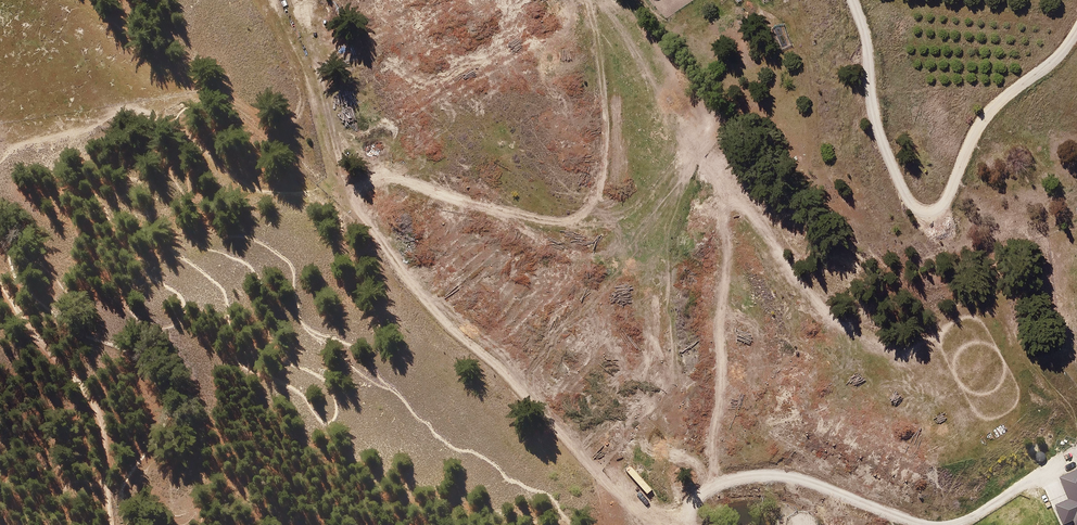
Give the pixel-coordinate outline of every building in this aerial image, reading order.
[(1076,466),(1053,475),(1062,500),(1049,504),(1056,523),(1066,519),(1069,524),(1076,524),(1076,469),(1076,466)]
